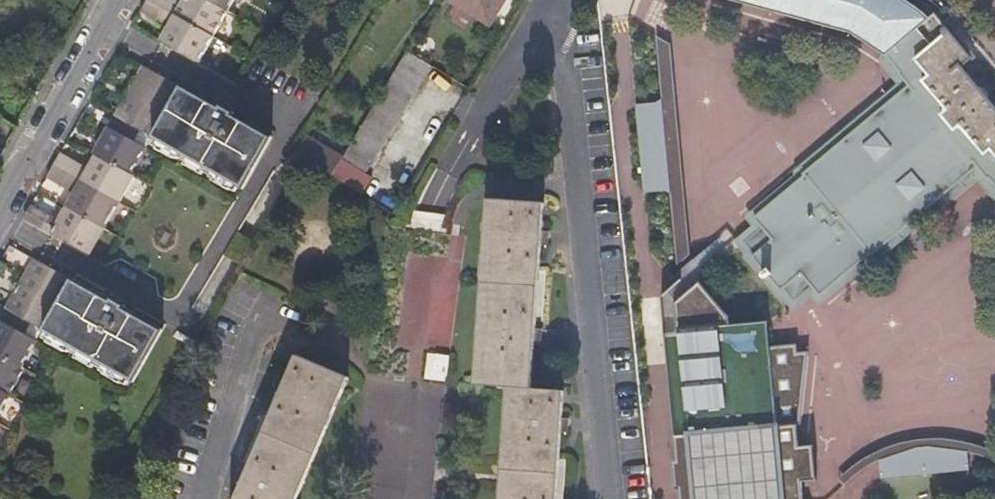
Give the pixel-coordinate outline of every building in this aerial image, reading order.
[(213,34),(152,0),(147,0),(142,10),(170,26),(161,40),(197,60),(213,34)] [(228,9),(213,0),(184,0),(182,3),(176,0),(152,0),(213,34),(228,9)] [(228,9),(233,0),(213,0),(228,9)] [(488,23),(503,0),(450,0),(488,23)] [(722,306),(727,311),(732,317),(736,314),(743,322),(782,289),(792,302),(811,286),(817,293),(868,251),(870,253),(974,166),(984,178),(987,177),(994,188),(994,108),(989,101),(990,93),(985,88),(979,88),(962,68),(969,62),(951,42),(955,38),(937,16),(930,21),(922,11),(904,0),(732,0),(851,33),(891,60),(901,72),(900,76),(909,85),(804,175),(807,177),(756,220),(762,227),(704,276),(723,298),(718,302),(722,306)] [(365,176),(431,66),(407,51),(342,158),(340,161),(365,176)] [(116,116),(142,130),(153,137),(154,137),(182,86),(145,65),(116,116)] [(182,86),(154,137),(244,187),(273,135),(234,114),(236,112),(223,104),(221,106),(183,85),(182,86)] [(132,174),(148,146),(137,140),(142,130),(116,116),(95,153),(98,155),(132,174)] [(304,160),(331,176),(340,161),(342,158),(305,137),(295,155),(304,160)] [(53,166),(120,202),(135,175),(132,174),(98,155),(89,170),(61,153),(53,166)] [(68,207),(105,227),(120,202),(53,166),(48,175),(46,178),(75,195),(68,207)] [(562,392),(530,390),(543,206),(486,201),(473,387),(506,389),(498,498),(555,498),(562,392)] [(31,205),(24,218),(90,255),(105,227),(68,207),(59,221),(31,205)] [(4,307),(34,323),(46,330),(73,279),(33,256),(4,307)] [(73,279),(46,330),(135,381),(165,329),(125,307),(127,304),(113,296),(112,299),(74,278),(73,279)] [(656,303),(678,498),(801,498),(800,489),(818,487),(815,451),(796,453),(794,432),(803,431),(805,358),(793,359),(792,351),(765,354),(763,329),(725,333),(724,325),(693,290),(684,299),(674,287),(656,303)] [(26,367),(40,340),(28,333),(34,323),(4,307),(0,315),(0,353),(26,367)] [(447,379),(448,354),(428,352),(426,378),(447,379)] [(13,394),(28,368),(26,367),(0,353),(0,387),(13,394)] [(348,378),(296,356),(234,498),(296,498),(348,378)] [(13,394),(0,387),(0,418),(13,394)]
